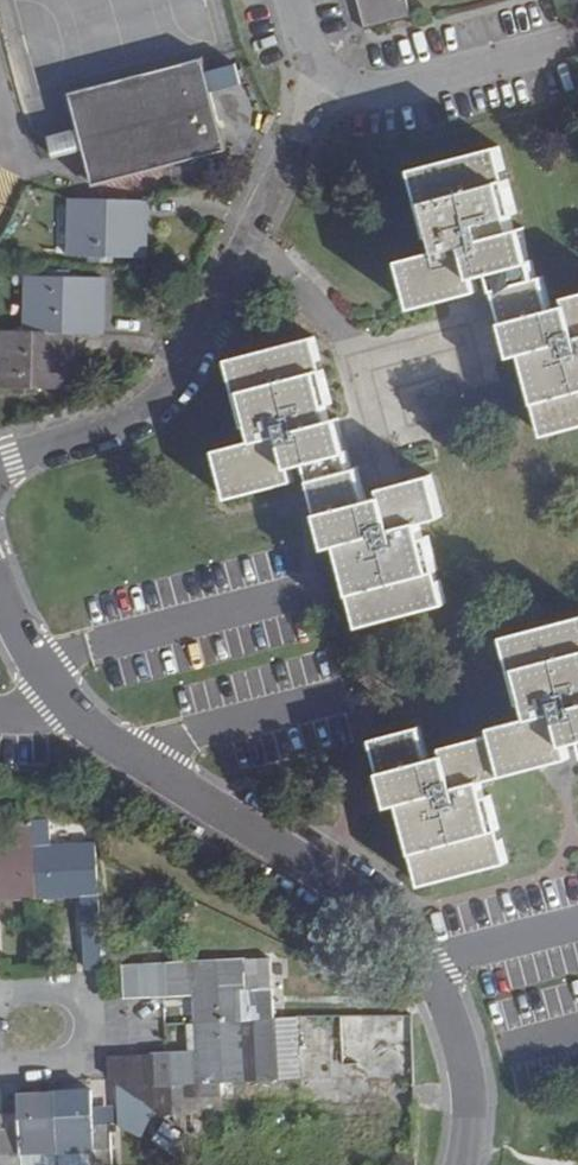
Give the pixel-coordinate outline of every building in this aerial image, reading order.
[(364,29),(410,17),(406,0),(356,0),(364,29)] [(226,146),(219,120),(248,113),(235,63),(206,71),(203,56),(72,90),(81,126),(51,133),(56,155),(87,148),(96,180),(226,146)] [(500,146),(413,168),(429,235),(434,233),(438,249),(399,260),(412,307),(479,289),(475,275),(491,271),(513,355),(523,352),(544,433),(577,424),(577,294),(565,297),(567,304),(549,309),(541,276),(535,277),(522,227),(513,230),(509,214),(516,212),(500,146)] [(143,255),(145,198),(72,196),(70,254),(143,255)] [(29,274),(26,330),(0,329),(0,386),(71,388),(74,331),(102,333),(103,277),(29,274)] [(330,402),(311,337),(225,361),(243,425),(246,425),(251,443),(212,453),(225,501),(291,482),(288,468),(304,465),(307,480),(351,469),(337,418),(327,420),(322,404),(330,402)] [(358,467),(351,469),(307,480),(315,511),(365,497),(358,467)] [(382,496),(366,500),(365,497),(315,511),(325,546),(336,543),(359,624),(446,601),(428,536),(422,538),(418,521),(441,515),(430,475),(380,487),(382,496)] [(502,637),(519,702),(524,701),(528,717),(490,727),(492,733),(441,746),(443,755),(425,760),(417,728),(370,740),(387,805),(397,803),(419,885),(505,864),(488,797),(482,797),(478,782),(568,758),(565,743),(577,739),(577,617),(502,637)] [(52,819),(34,820),(38,898),(57,897),(55,890),(80,889),(85,965),(103,963),(97,843),(53,844),(52,819)] [(0,848),(0,893),(21,892),(22,899),(38,898),(34,820),(18,820),(19,847),(0,848)] [(195,994),(196,1021),(274,1016),(271,958),(247,959),(161,964),(160,953),(145,954),(146,964),(124,966),(126,997),(195,994)] [(300,1077),(296,1015),(274,1016),(278,1077),(300,1077)] [(278,1077),(274,1016),(196,1021),(198,1049),(154,1051),(107,1054),(108,1077),(156,1110),(155,1085),(253,1079),(278,1077)] [(54,1091),(58,1151),(95,1148),(96,1164),(112,1164),(110,1124),(110,1122),(94,1123),(93,1093),(92,1089),(54,1091)] [(2,1129),(5,1164),(23,1164),(22,1153),(58,1151),(54,1091),(18,1093),(20,1114),(21,1127),(2,1129)] [(114,1092),(93,1093),(94,1123),(110,1122),(110,1124),(115,1124),(114,1092)] [(21,1127),(20,1114),(1,1115),(2,1129),(21,1127)] [(95,1148),(58,1151),(59,1164),(96,1164),(95,1148)] [(58,1151),(22,1153),(23,1164),(59,1164),(58,1151)]
